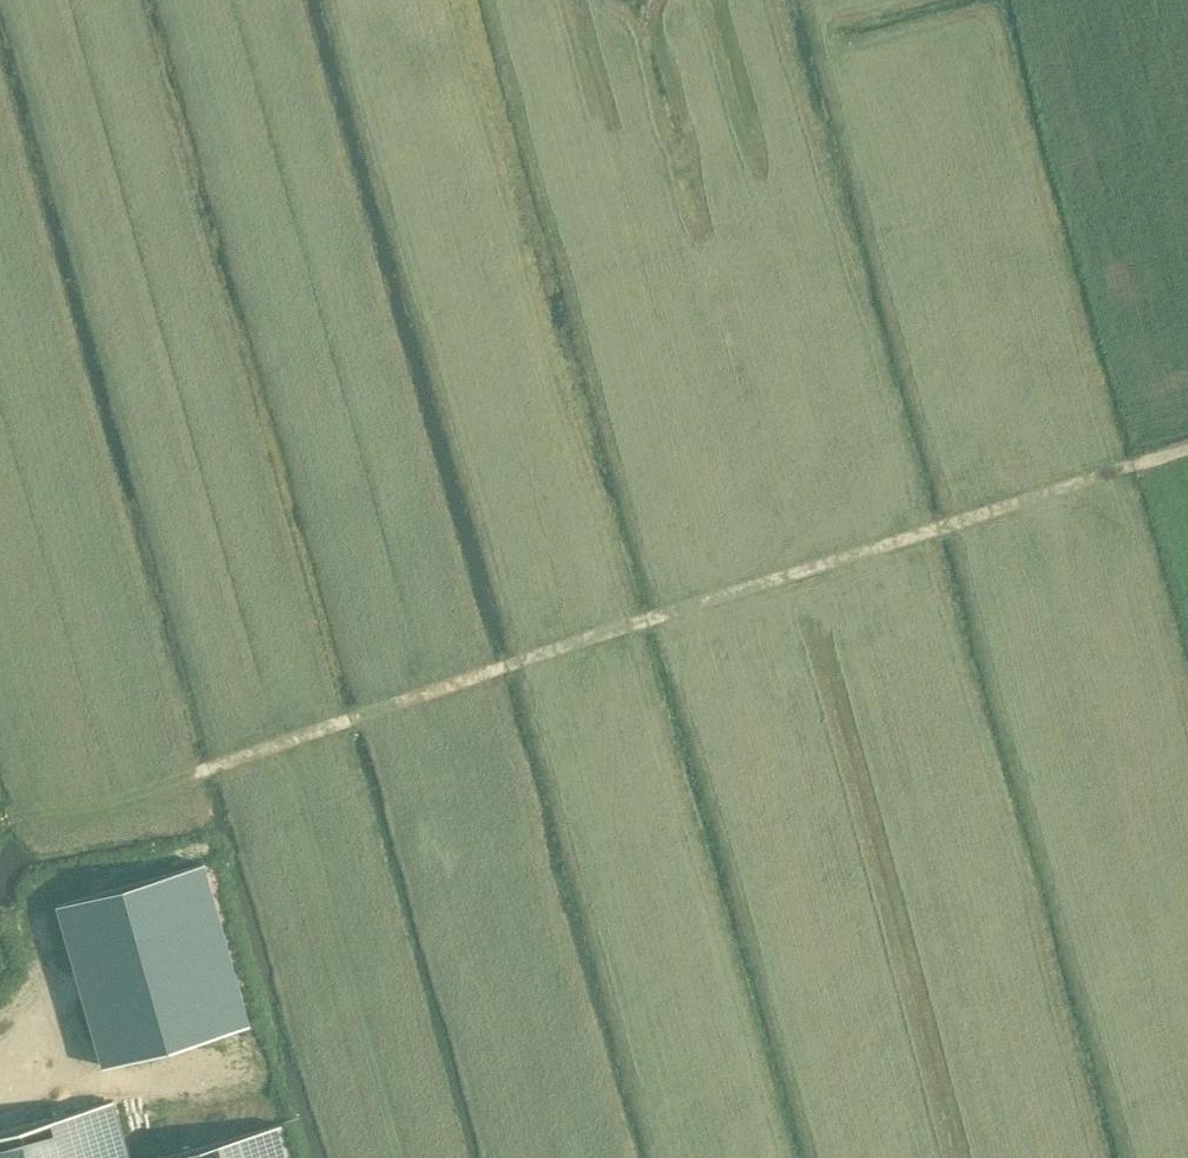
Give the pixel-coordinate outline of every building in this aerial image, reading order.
[(197,864),(63,899),(102,1055),(243,1016),(197,864)] [(0,1135),(0,1157),(129,1157),(113,1103),(0,1135)] [(281,1124),(159,1157),(291,1157),(281,1124)]
